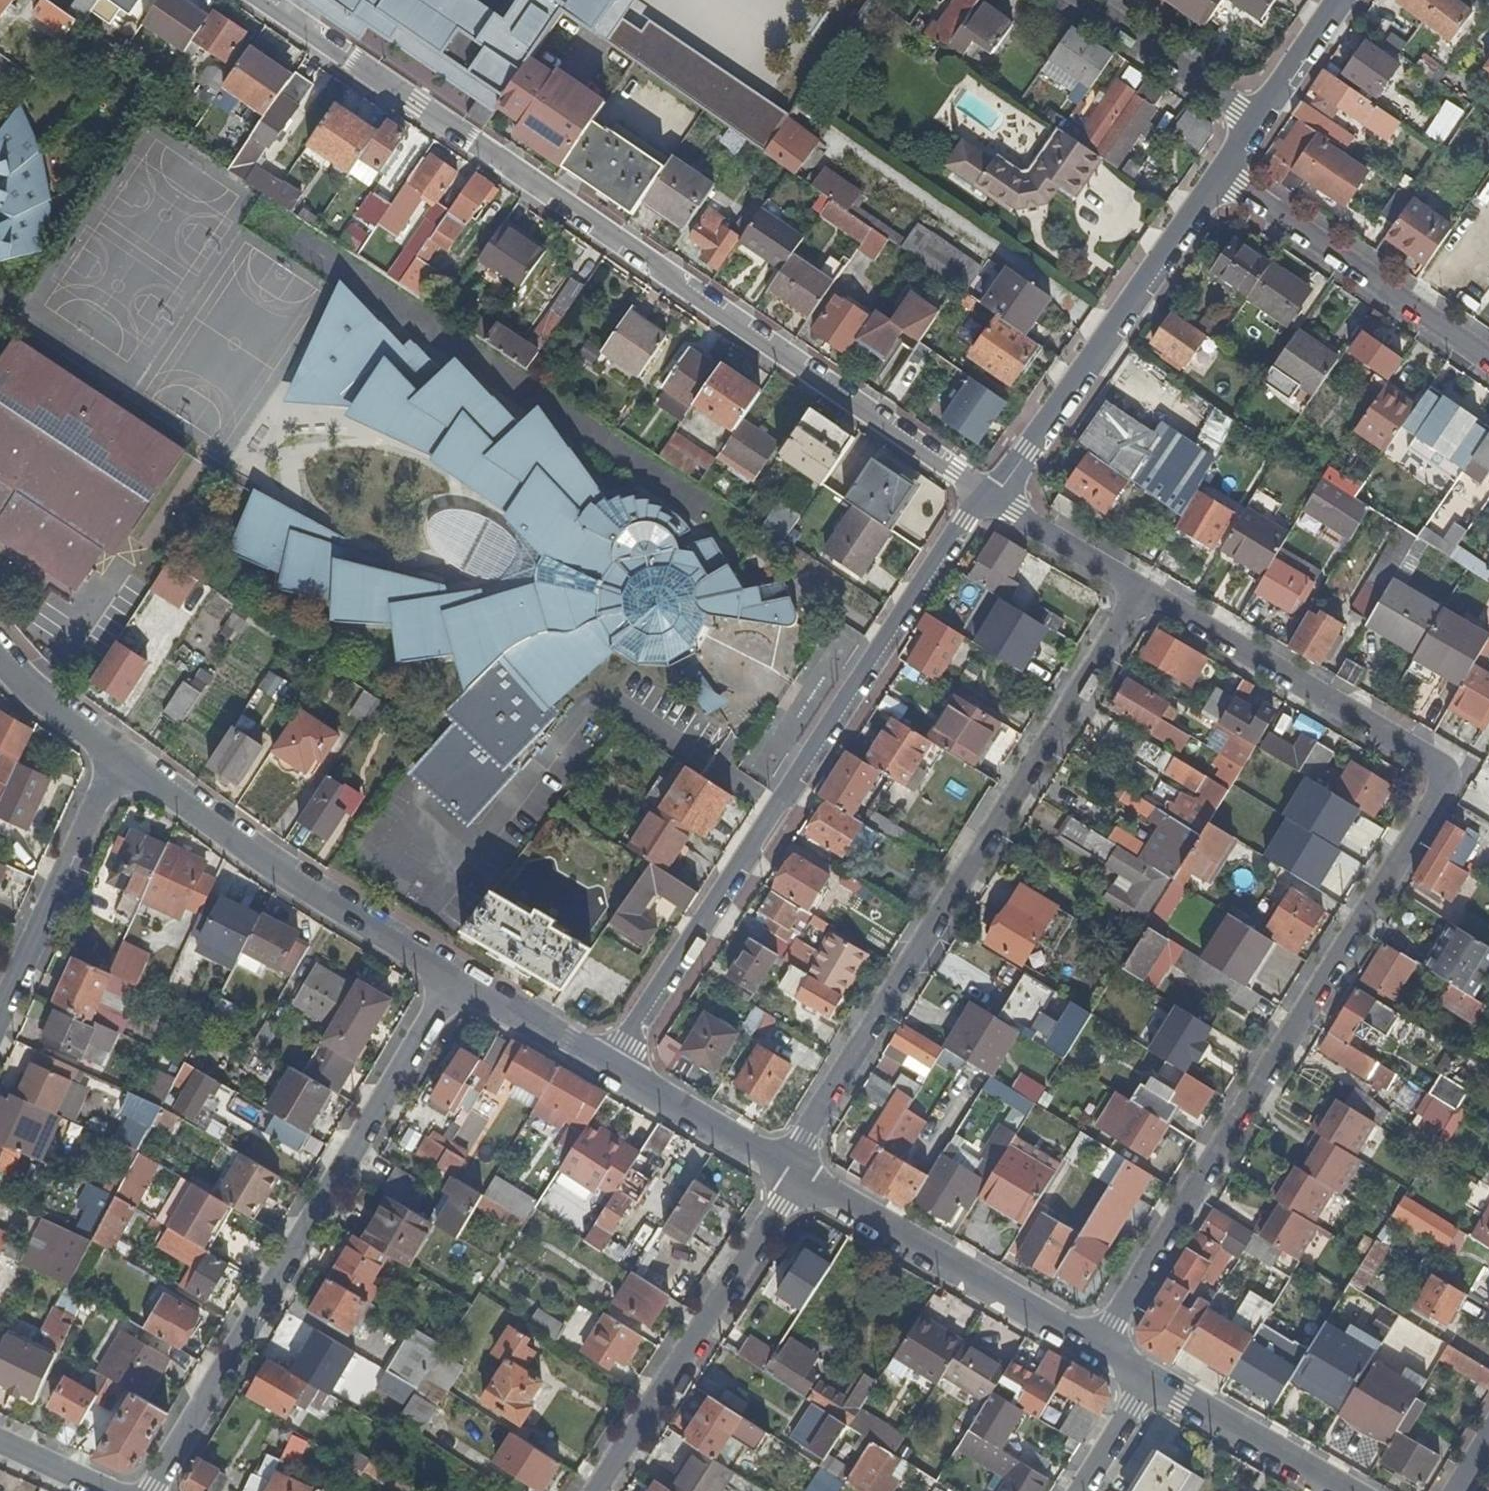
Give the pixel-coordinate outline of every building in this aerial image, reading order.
[(4,10),(9,4),(12,0),(0,0),(0,16),(4,10)] [(65,36),(75,20),(67,14),(57,8),(46,0),(33,0),(33,1),(37,4),(31,12),(65,36)] [(67,14),(75,20),(80,24),(96,2),(93,0),(76,0),(67,14)] [(96,2),(80,24),(86,28),(92,18),(105,27),(107,23),(108,23),(124,0),(97,0),(96,2)] [(108,43),(122,53),(142,24),(156,3),(152,0),(145,0),(138,9),(140,11),(123,34),(117,30),(108,43)] [(183,52),(207,16),(184,0),(158,0),(156,3),(142,24),(183,52)] [(390,45),(401,30),(443,58),(460,36),(487,56),(471,79),(501,98),(530,56),(560,13),(766,149),(787,120),(632,9),(638,0),(520,0),(504,22),(472,0),(322,0),(390,45)] [(945,48),(958,30),(978,1),(978,0),(955,0),(937,25),(931,21),(923,33),(945,48)] [(1205,25),(1222,0),(1169,0),(1205,25)] [(1261,19),(1274,0),(1233,0),(1261,19)] [(1422,20),(1437,0),(1396,0),(1422,20)] [(1454,0),(1437,0),(1422,20),(1448,40),(1470,12),(1454,0)] [(1011,24),(978,1),(958,30),(991,53),(1011,24)] [(14,8),(9,4),(4,10),(10,14),(14,8)] [(211,11),(207,16),(183,52),(182,53),(190,59),(196,50),(199,45),(205,49),(225,62),(245,34),(211,11)] [(1048,58),(1089,88),(1110,58),(1068,29),(1048,58)] [(1386,38),(1382,43),(1397,54),(1405,43),(1397,38),(1394,43),(1386,38)] [(1391,60),(1365,43),(1343,75),(1368,93),(1391,60)] [(202,54),(205,49),(199,45),(196,50),(202,54)] [(288,80),(245,51),(228,75),(222,84),(266,114),(288,80)] [(562,68),(530,56),(501,98),(498,103),(526,121),(562,68)] [(1420,56),(1414,65),(1437,81),(1444,72),(1420,56)] [(1118,82),(1132,91),(1143,76),(1129,66),(1118,82)] [(203,85),(215,93),(222,84),(228,75),(215,67),(203,85)] [(594,122),(611,100),(562,68),(526,121),(516,137),(562,167),(594,122)] [(313,81),(295,70),(288,80),(266,114),(229,170),(271,198),(278,188),(282,181),(255,162),(266,145),(269,147),(313,81)] [(1320,96),(1315,103),(1331,113),(1336,106),(1385,140),(1398,122),(1336,79),(1335,80),(1323,72),(1311,90),(1320,96)] [(1160,93),(1142,81),(1134,93),(1092,152),(1101,159),(1109,164),(1111,166),(1132,136),(1137,139),(1146,125),(1142,122),(1153,107),(1151,105),(1160,93)] [(1077,121),(1087,106),(1079,101),(1074,108),(1059,129),(1064,133),(1092,152),(1134,93),(1132,91),(1118,82),(1117,82),(1086,127),(1077,121)] [(818,131),(826,118),(800,100),(791,112),(818,131)] [(1425,138),(1445,147),(1463,110),(1443,100),(1425,138)] [(7,119),(41,148),(19,101),(7,119)] [(1311,109),(1300,101),(1291,114),(1300,121),(1317,132),(1343,151),(1353,137),(1327,119),(1311,109)] [(312,147),(349,172),(360,157),(377,131),(335,103),(304,149),(308,153),(312,147)] [(1167,128),(1197,155),(1210,135),(1209,123),(1189,110),(1183,118),(1178,114),(1167,128)] [(52,196),(27,163),(41,148),(7,119),(0,129),(0,144),(5,149),(0,158),(0,166),(8,173),(0,181),(0,196),(3,200),(15,192),(26,209),(10,219),(16,236),(3,241),(10,258),(49,247),(35,208),(52,196)] [(403,133),(384,120),(377,131),(360,157),(379,170),(403,133)] [(796,171),(794,174),(810,185),(830,199),(847,211),(859,193),(822,167),(815,177),(800,166),(819,142),(787,120),(766,149),(796,171)] [(1280,150),(1263,174),(1280,186),(1291,170),(1317,132),(1300,121),(1284,145),(1279,142),(1276,148),(1280,150)] [(562,167),(633,215),(643,199),(670,160),(614,123),(609,129),(607,127),(605,130),(594,122),(562,167)] [(718,143),(735,155),(745,140),(728,128),(718,143)] [(1340,156),(1343,151),(1317,132),(1291,170),(1343,206),(1365,173),(1340,156)] [(1082,203),(1109,164),(1101,159),(1092,152),(1064,133),(1036,174),(1028,175),(1009,161),(1004,168),(975,147),(957,173),(1017,215),(1020,211),(1024,214),(1053,209),(1066,191),(1082,203)] [(52,196),(41,148),(27,163),(52,196)] [(455,173),(425,153),(389,206),(379,220),(384,224),(387,219),(392,222),(400,211),(402,212),(413,197),(407,193),(413,186),(435,200),(425,214),(426,215),(425,219),(387,274),(399,283),(446,214),(449,210),(435,201),(455,173)] [(379,170),(360,157),(349,172),(368,185),(379,170)] [(643,199),(685,228),(714,186),(672,157),(670,160),(643,199)] [(1141,166),(1131,180),(1135,182),(1152,194),(1162,180),(1141,166)] [(493,187),(473,173),(449,210),(446,214),(466,227),(493,187)] [(290,196),(278,188),(271,198),(284,206),(290,196)] [(1378,215),(1393,225),(1408,202),(1411,198),(1397,188),(1378,215)] [(10,219),(26,209),(15,192),(3,200),(0,207),(0,215),(9,218),(10,219)] [(357,217),(374,228),(379,220),(389,206),(373,194),(357,217)] [(35,208),(49,247),(51,245),(52,196),(35,208)] [(738,227),(745,232),(762,208),(766,202),(758,197),(738,227)] [(819,214),(861,243),(871,228),(847,211),(830,199),(819,214)] [(1450,231),(1408,202),(1393,225),(1386,234),(1428,263),(1450,231)] [(304,205),(297,215),(314,226),(320,216),(304,205)] [(804,237),(762,208),(745,232),(740,240),(739,240),(781,269),(792,254),(804,237)] [(733,235),(733,234),(727,230),(731,224),(709,209),(690,238),(707,249),(701,258),(717,269),(738,238),(733,235)] [(3,241),(16,236),(10,219),(0,226),(0,240),(3,241)] [(347,223),(338,244),(358,253),(367,232),(347,223)] [(477,258),(520,287),(544,251),(501,223),(477,258)] [(914,224),(898,247),(910,256),(913,257),(956,287),(967,296),(983,272),(914,224)] [(745,232),(738,227),(733,234),(733,235),(738,238),(740,240),(745,232)] [(1209,271),(1246,298),(1269,264),(1232,238),(1209,271)] [(833,283),(792,254),(781,269),(767,289),(809,317),(833,283)] [(858,269),(847,262),(833,283),(841,288),(844,284),(847,286),(858,269)] [(1308,292),(1269,264),(1246,298),(1286,325),(1308,292)] [(1009,269),(982,305),(997,316),(1023,334),(1049,297),(1009,269)] [(554,304),(566,312),(584,286),(571,278),(554,304)] [(968,311),(975,301),(967,296),(956,287),(948,297),(968,311)] [(575,503),(597,482),(571,447),(563,452),(537,422),(527,428),(497,398),(489,403),(456,371),(449,375),(416,343),(406,347),(381,322),(373,326),(337,292),(308,357),(307,360),(308,366),(310,371),(313,375),(317,378),(320,380),(325,382),(329,382),(334,381),(340,379),(343,377),(346,375),(348,372),(349,370),(355,360),(364,359),(374,376),(352,408),(347,416),(435,456),(432,460),(508,513),(506,517),(530,541),(546,526),(559,540),(553,546),(549,552),(545,557),(542,562),(540,568),(539,574),(539,578),(539,582),(540,583),(532,598),(520,604),(516,595),(482,604),(479,594),(444,597),(440,586),(430,584),(389,574),(388,566),(388,563),(338,547),(339,537),(254,493),(230,551),(267,566),(269,556),(285,561),(283,573),(280,586),(317,594),(320,579),(333,582),(333,597),(332,620),(372,622),(372,612),(393,613),(394,624),(401,661),(437,657),(444,696),(445,700),(447,702),(449,703),(451,703),(453,703),(456,699),(458,701),(469,710),(456,725),(414,773),(469,820),(512,771),(504,764),(554,713),(547,704),(616,645),(640,662),(668,662),(694,647),(706,622),(704,613),(708,615),(711,616),(713,616),(788,627),(791,627),(793,626),(795,625),(796,623),(797,622),(798,619),(798,617),(798,615),(793,601),(785,581),(745,588),(713,537),(680,546),(678,539),(692,530),(691,528),(688,524),(683,520),(678,515),(673,512),(668,509),(663,507),(658,506),(654,505),(650,505),(650,499),(637,500),(636,496),(622,500),(621,496),(612,501),(609,497),(598,507),(594,503),(585,513),(575,503)] [(869,317),(854,340),(868,349),(882,360),(902,330),(919,341),(939,311),(911,292),(890,321),(874,310),(869,317)] [(812,331),(844,353),(854,340),(869,317),(836,295),(812,331)] [(1206,316),(1225,329),(1239,309),(1220,295),(1206,316)] [(545,329),(551,333),(565,313),(560,309),(557,314),(551,310),(540,326),(545,329)] [(602,349),(640,374),(667,334),(629,309),(602,349)] [(1361,334),(1367,337),(1382,317),(1372,310),(1358,331),(1361,334)] [(1170,357),(1168,361),(1173,364),(1175,360),(1184,366),(1192,356),(1204,365),(1210,356),(1197,348),(1205,337),(1170,314),(1150,343),(1164,352),(1170,357)] [(1225,329),(1206,316),(1205,315),(1196,329),(1215,342),(1225,329)] [(481,316),(471,330),(485,340),(495,325),(481,316)] [(1010,385),(1038,345),(1023,334),(997,316),(973,351),(990,364),(987,368),(1010,385)] [(539,352),(532,348),(496,323),(495,325),(485,340),(527,368),(539,352)] [(551,333),(545,329),(532,348),(539,352),(551,333)] [(1271,367),(1312,396),(1337,361),(1296,332),(1271,367)] [(1369,379),(1382,388),(1383,388),(1387,382),(1390,378),(1388,377),(1400,360),(1367,337),(1361,334),(1349,351),(1357,357),(1372,367),(1375,369),(1369,379)] [(0,362),(0,538),(76,588),(105,546),(115,552),(182,449),(15,340),(0,362)] [(580,354),(592,362),(600,350),(588,342),(580,354)] [(917,346),(900,373),(910,379),(927,352),(917,346)] [(662,386),(692,406),(695,402),(717,369),(686,349),(662,386)] [(595,360),(599,362),(605,353),(601,350),(595,360)] [(1170,357),(1164,352),(1161,356),(1168,361),(1170,357)] [(307,360),(308,357),(287,402),(352,408),(374,376),(364,359),(355,360),(349,370),(348,372),(346,375),(343,377),(340,379),(334,381),(329,382),(325,382),(320,380),(317,378),(313,375),(310,371),(308,366),(307,360)] [(1372,367),(1357,357),(1354,361),(1369,371),(1372,367)] [(760,392),(720,365),(717,369),(695,402),(734,429),(741,420),(760,392)] [(941,420),(977,445),(1007,402),(971,377),(941,420)] [(1418,403),(1387,382),(1383,388),(1414,409),(1418,403)] [(1294,411),(1309,397),(1298,386),(1283,400),(1294,411)] [(1414,409),(1383,388),(1382,388),(1354,429),(1385,451),(1414,409)] [(1174,508),(1172,510),(1181,516),(1207,469),(1197,462),(1153,432),(1105,399),(1076,441),(1159,500),(1160,499),(1174,508)] [(1437,468),(1469,421),(1438,400),(1406,447),(1437,468)] [(778,456),(822,485),(853,437),(810,408),(778,456)] [(776,444),(741,420),(734,429),(720,451),(756,475),(776,444)] [(1197,462),(1204,450),(1160,420),(1153,432),(1197,462)] [(1463,469),(1482,481),(1488,471),(1488,431),(1463,469)] [(714,458),(674,432),(658,456),(698,482),(708,468),(714,458)] [(1207,444),(1204,450),(1197,462),(1207,469),(1217,451),(1207,444)] [(756,475),(720,451),(715,458),(751,482),(756,475)] [(1104,511),(1127,478),(1090,453),(1067,485),(1104,511)] [(872,458),(844,500),(854,507),(885,527),(912,485),(872,458)] [(1360,486),(1328,466),(1321,476),(1322,477),(1353,497),(1360,486)] [(717,474),(708,468),(698,482),(707,488),(717,474)] [(1367,482),(1365,480),(1360,486),(1353,497),(1369,507),(1395,523),(1404,511),(1396,506),(1411,484),(1396,473),(1389,482),(1374,472),(1367,482)] [(1315,488),(1362,518),(1369,507),(1353,497),(1322,477),(1315,488)] [(609,497),(597,482),(575,503),(585,513),(594,503),(598,507),(609,497)] [(885,527),(889,530),(916,488),(912,485),(885,527)] [(1362,518),(1315,488),(1307,501),(1355,530),(1362,518)] [(1196,491),(1177,525),(1209,546),(1230,513),(1196,491)] [(777,503),(762,525),(784,539),(799,518),(777,503)] [(859,575),(889,530),(885,527),(854,507),(825,551),(859,575)] [(1153,535),(1166,543),(1181,516),(1172,510),(1170,508),(1153,535)] [(1287,535),(1244,509),(1221,550),(1247,565),(1250,560),(1267,570),(1273,559),(1287,535)] [(530,541),(506,517),(502,525),(518,541),(520,550),(517,561),(512,570),(502,580),(476,588),(479,594),(482,604),(516,595),(520,604),(532,598),(540,583),(539,582),(539,578),(539,574),(540,568),(542,562),(545,557),(549,552),(553,546),(559,540),(546,526),(530,541)] [(1442,540),(1422,528),(1416,537),(1428,544),(1448,556),(1466,531),(1454,522),(1442,540)] [(1350,611),(1367,621),(1416,537),(1400,526),(1350,611)] [(1011,579),(1028,552),(996,532),(968,577),(991,591),(1002,598),(1007,601),(1018,583),(1011,579)] [(1418,560),(1428,544),(1416,537),(1367,621),(1366,623),(1415,652),(1421,642),(1441,609),(1403,587),(1419,562),(1418,560)] [(267,566),(283,573),(285,561),(269,556),(267,566)] [(1474,558),(1467,569),(1480,577),(1487,567),(1474,558)] [(1309,580),(1273,559),(1267,570),(1254,591),(1290,612),(1309,580)] [(178,604),(196,578),(169,560),(151,587),(178,604)] [(431,577),(388,566),(389,574),(430,584),(431,577)] [(1487,567),(1480,577),(1488,583),(1488,568),(1487,567)] [(317,594),(333,597),(333,582),(320,579),(317,594)] [(1488,619),(1488,595),(1479,613),(1488,619)] [(1028,651),(1045,625),(1031,616),(1007,601),(1002,598),(975,643),(1021,672),(1032,654),(1028,651)] [(1038,604),(1031,616),(1045,625),(1059,634),(1067,622),(1038,604)] [(1342,623),(1312,605),(1288,647),(1318,664),(1322,657),(1328,660),(1342,637),(1336,634),(1342,623)] [(1441,609),(1415,652),(1410,662),(1460,691),(1488,642),(1488,638),(1441,609)] [(372,622),(394,624),(393,613),(372,612),(372,622)] [(928,633),(925,637),(913,657),(907,653),(904,658),(909,662),(909,663),(937,680),(964,636),(925,612),(916,626),(923,630),(928,633)] [(1191,686),(1207,658),(1157,629),(1141,657),(1191,686)] [(147,663),(115,642),(92,678),(123,699),(147,663)] [(1335,674),(1353,685),(1363,668),(1345,657),(1335,674)] [(1032,661),(1024,674),(1045,687),(1053,674),(1032,661)] [(696,662),(680,671),(708,716),(731,702),(716,693),(696,662)] [(1473,672),(1452,708),(1488,728),(1488,727),(1488,681),(1473,672)] [(1241,705),(1253,685),(1243,679),(1233,697),(1231,699),(1241,705)] [(1129,680),(1120,694),(1158,718),(1167,704),(1129,680)] [(163,715),(180,726),(201,693),(185,682),(163,715)] [(230,733),(243,741),(272,697),(258,688),(230,733)] [(1218,688),(1202,714),(1216,723),(1231,699),(1233,697),(1218,688)] [(350,711),(363,720),(377,698),(364,690),(350,711)] [(971,766),(998,721),(955,694),(928,739),(931,741),(971,766)] [(1178,748),(1186,735),(1158,718),(1120,694),(1112,707),(1178,748)] [(444,715),(456,725),(469,710),(458,701),(444,715)] [(1222,722),(1255,743),(1261,732),(1265,725),(1232,704),(1222,722)] [(339,735),(299,709),(273,749),(307,772),(317,755),(323,759),(339,735)] [(16,765),(32,730),(0,713),(0,748),(6,751),(1,762),(0,761),(0,802),(16,765)] [(916,765),(931,741),(928,739),(892,717),(865,762),(879,771),(903,786),(916,765)] [(1134,754),(1144,738),(1113,719),(1104,735),(1134,754)] [(1237,750),(1230,761),(1243,769),(1256,747),(1253,745),(1222,726),(1219,731),(1232,738),(1228,745),(1237,750)] [(1294,752),(1261,732),(1255,743),(1253,745),(1256,747),(1299,773),(1317,743),(1304,735),(1294,752)] [(243,741),(230,733),(209,765),(241,786),(261,753),(243,741)] [(1334,753),(1317,743),(1299,773),(1315,783),(1334,753)] [(1237,750),(1228,745),(1221,756),(1230,761),(1237,750)] [(1214,812),(1216,813),(1229,792),(1223,788),(1163,750),(1155,763),(1196,789),(1195,790),(1202,794),(1197,801),(1196,800),(1182,824),(1200,835),(1214,812)] [(867,791),(879,771),(865,762),(847,751),(828,781),(821,776),(811,791),(819,795),(828,801),(852,816),(863,798),(867,791)] [(1226,783),(1223,788),(1229,792),(1243,769),(1230,761),(1221,756),(1220,756),(1209,774),(1226,783)] [(1351,764),(1333,794),(1350,804),(1372,817),(1390,788),(1351,764)] [(16,765),(0,802),(0,819),(25,830),(48,780),(16,765)] [(930,774),(916,765),(903,786),(917,795),(930,774)] [(703,836),(730,794),(687,767),(660,808),(693,830),(703,836)] [(344,786),(327,775),(299,820),(328,839),(346,811),(333,803),(344,786)] [(1117,829),(1110,840),(1157,870),(1169,877),(1174,880),(1181,868),(1201,836),(1200,835),(1182,824),(1165,813),(1159,810),(1137,796),(1126,789),(1118,803),(1150,823),(1152,820),(1177,835),(1163,857),(1117,829)] [(1341,820),(1350,804),(1333,794),(1324,789),(1316,805),(1341,820)] [(1182,824),(1196,800),(1178,791),(1165,813),(1182,824)] [(1140,792),(1137,796),(1159,810),(1162,805),(1140,792)] [(841,856),(863,822),(852,816),(828,801),(807,835),(841,856)] [(1334,833),(1341,820),(1316,805),(1308,817),(1334,833)] [(666,872),(693,830),(660,808),(656,806),(629,847),(651,862),(666,872)] [(1320,857),(1334,833),(1308,817),(1292,807),(1271,843),(1308,866),(1305,872),(1315,878),(1326,861),(1320,857)] [(1152,878),(1157,870),(1110,840),(1075,819),(1063,838),(1125,876),(1145,889),(1138,901),(1118,888),(1109,902),(1142,923),(1165,885),(1152,878)] [(1448,823),(1432,849),(1449,860),(1465,834),(1448,823)] [(1229,845),(1233,839),(1209,824),(1205,830),(1229,845)] [(1205,883),(1229,845),(1205,830),(1201,836),(1181,868),(1205,883)] [(110,881),(145,897),(167,847),(132,831),(110,881)] [(1320,857),(1326,861),(1340,837),(1334,833),(1320,857)] [(206,861),(168,844),(167,847),(145,897),(143,900),(181,917),(184,911),(202,871),(206,861)] [(1449,860),(1432,849),(1414,878),(1419,882),(1416,887),(1441,902),(1443,897),(1451,902),(1469,872),(1459,866),(1449,860)] [(794,855),(773,888),(807,910),(829,877),(794,855)] [(657,892),(686,912),(699,893),(666,872),(651,862),(610,922),(647,947),(658,929),(640,917),(657,892)] [(199,918),(217,878),(202,871),(184,911),(199,918)] [(844,875),(835,894),(852,901),(860,882),(844,875)] [(1145,889),(1125,876),(1118,888),(1138,901),(1145,889)] [(1047,925),(1057,908),(1023,887),(1012,903),(1047,925)] [(463,932),(564,991),(592,949),(554,927),(557,921),(538,910),(535,916),(493,891),(463,932)] [(1290,891),(1275,916),(1270,923),(1262,936),(1272,942),(1295,956),(1322,911),(1290,891)] [(240,959),(244,950),(263,915),(264,912),(223,893),(198,938),(240,959)] [(773,893),(761,912),(772,918),(767,927),(788,940),(794,931),(789,928),(801,910),(773,893)] [(1038,937),(1047,925),(1012,903),(988,943),(1021,964),(1038,937)] [(1066,914),(1057,908),(1047,925),(1056,930),(1066,914)] [(1265,919),(1270,923),(1275,916),(1269,913),(1265,919)] [(244,950),(293,975),(310,946),(297,939),(299,934),(263,915),(244,950)] [(1245,987),(1272,942),(1262,936),(1230,915),(1202,960),(1245,987)] [(1427,946),(1416,963),(1422,967),(1450,922),(1444,918),(1427,946)] [(1488,964),(1488,947),(1450,922),(1422,967),(1450,984),(1469,996),(1488,964)] [(1048,943),(1056,930),(1047,925),(1038,937),(1048,943)] [(1251,1012),(1261,997),(1245,987),(1202,960),(1169,940),(1168,941),(1149,929),(1124,969),(1144,981),(1144,980),(1158,989),(1173,964),(1251,1012)] [(796,939),(783,959),(794,966),(842,996),(866,955),(833,935),(820,954),(796,939)] [(754,991),(770,966),(776,955),(752,940),(729,975),(754,991)] [(112,975),(137,986),(151,953),(125,941),(110,974),(112,975)] [(1395,999),(1416,963),(1402,955),(1401,956),(1385,946),(1364,981),(1395,999)] [(203,964),(182,955),(176,970),(196,976),(203,964)] [(793,967),(794,966),(783,959),(779,957),(776,955),(770,966),(787,977),(793,967)] [(76,959),(54,1005),(60,1007),(97,1024),(112,1030),(119,1034),(125,1020),(98,1008),(112,975),(110,974),(76,959)] [(1488,976),(1488,964),(1469,996),(1474,1000),(1488,976)] [(841,997),(793,967),(787,977),(781,987),(829,1016),(841,997)] [(314,968),(293,1004),(330,1026),(352,989),(314,968)] [(175,970),(162,999),(208,1020),(213,1010),(218,1001),(190,988),(196,976),(176,970),(175,970)] [(1052,1040),(1047,1047),(1065,1058),(1091,1015),(1073,1004),(1061,1024),(1044,1014),(1056,993),(1027,975),(999,1020),(1020,1033),(1028,1037),(1029,1036),(1034,1028),(1052,1040)] [(390,1002),(356,983),(352,989),(330,1026),(321,1041),(335,1049),(355,1060),(390,1002)] [(1473,1025),(1485,1006),(1474,1000),(1469,996),(1450,984),(1438,1003),(1473,1025)] [(1387,1038),(1401,1016),(1358,990),(1336,1027),(1354,1038),(1363,1023),(1387,1038)] [(218,1001),(213,1010),(231,1021),(237,1010),(218,1000),(218,1001)] [(963,1036),(980,1008),(973,1003),(955,1031),(963,1036)] [(97,1024),(60,1007),(45,1042),(81,1059),(97,1024)] [(765,1028),(772,1018),(753,1007),(747,1018),(765,1028)] [(992,1077),(1020,1033),(999,1020),(980,1008),(963,1036),(955,1031),(945,1048),(946,1048),(991,1077),(992,1077)] [(1187,1075),(1213,1035),(1176,1009),(1152,1052),(1187,1075)] [(231,1021),(213,1010),(208,1020),(227,1031),(231,1021)] [(706,1014),(682,1051),(715,1071),(739,1034),(706,1014)] [(265,1022),(252,1045),(264,1053),(277,1029),(265,1022)] [(96,1065),(112,1030),(97,1024),(81,1059),(96,1065)] [(886,1053),(904,1064),(909,1055),(933,1070),(945,1050),(905,1026),(893,1046),(891,1044),(886,1053)] [(1029,1036),(1047,1047),(1052,1040),(1034,1028),(1029,1036)] [(1368,1080),(1368,1079),(1378,1063),(1330,1034),(1319,1050),(1368,1080)] [(195,1044),(180,1036),(169,1056),(185,1064),(195,1044)] [(1083,1039),(1069,1063),(1085,1073),(1099,1049),(1083,1039)] [(541,1100),(559,1069),(511,1042),(494,1072),(486,1085),(499,1093),(507,1079),(516,1085),(541,1100)] [(759,1047),(735,1085),(767,1104),(791,1066),(759,1047)] [(335,1095),(355,1060),(335,1049),(315,1083),(331,1092),(335,1094),(335,1095)] [(78,1070),(38,1051),(27,1075),(24,1082),(19,1080),(13,1095),(14,1096),(18,1098),(57,1116),(78,1070)] [(463,1111),(469,1114),(486,1085),(494,1072),(461,1052),(432,1099),(454,1113),(458,1108),(463,1111)] [(904,1064),(927,1079),(933,1070),(909,1055),(904,1064)] [(1388,1091),(1398,1076),(1378,1063),(1368,1079),(1375,1082),(1371,1089),(1378,1094),(1382,1087),(1388,1091)] [(185,1064),(174,1085),(185,1091),(176,1109),(195,1119),(208,1095),(213,1098),(221,1085),(185,1064)] [(1488,1079),(1488,1066),(1485,1064),(1483,1067),(1466,1095),(1458,1108),(1464,1112),(1468,1114),(1488,1079)] [(607,1096),(559,1069),(541,1100),(536,1108),(565,1124),(569,1116),(576,1119),(567,1136),(562,1132),(559,1138),(563,1140),(554,1155),(565,1162),(588,1126),(607,1096)] [(293,1070),(268,1113),(275,1117),(302,1133),(317,1108),(320,1109),(331,1092),(315,1083),(301,1075),(293,1070)] [(859,1093),(878,1105),(890,1086),(871,1074),(859,1093)] [(1025,1074),(1014,1091),(1036,1105),(1047,1088),(1025,1074)] [(848,1172),(863,1182),(906,1112),(921,1088),(900,1075),(893,1087),(899,1091),(848,1172)] [(1197,1119),(1214,1091),(1187,1075),(1171,1103),(1141,1085),(1132,1102),(1136,1104),(1168,1124),(1178,1108),(1197,1119)] [(984,1088),(1030,1116),(1036,1105),(1014,1091),(992,1077),(991,1077),(984,1088)] [(1441,1079),(1431,1096),(1439,1101),(1456,1112),(1458,1108),(1466,1095),(1441,1079)] [(536,1108),(541,1100),(516,1085),(510,1095),(535,1109),(536,1108)] [(152,1087),(146,1101),(162,1108),(169,1095),(152,1087)] [(310,1138),(335,1094),(331,1092),(320,1109),(317,1108),(302,1133),(310,1138)] [(121,1114),(152,1128),(153,1124),(162,1109),(162,1108),(146,1101),(129,1093),(121,1114)] [(162,1108),(162,1109),(168,1112),(175,1098),(169,1095),(162,1108)] [(0,1108),(0,1144),(2,1145),(26,1156),(39,1162),(53,1133),(60,1117),(57,1116),(18,1098),(15,1103),(11,1101),(5,1098),(0,1108)] [(1316,1114),(1308,1128),(1314,1132),(1350,1154),(1370,1120),(1334,1098),(1322,1118),(1316,1114)] [(1372,1101),(1364,1114),(1381,1125),(1390,1113),(1372,1101)] [(1429,1118),(1446,1128),(1456,1112),(1439,1101),(1429,1118)] [(254,1123),(262,1109),(250,1103),(242,1116),(254,1123)] [(1148,1157),(1168,1124),(1136,1104),(1117,1138),(1148,1157)] [(1438,1155),(1464,1112),(1458,1108),(1456,1112),(1446,1128),(1431,1152),(1438,1155)] [(170,1133),(178,1118),(168,1112),(162,1109),(153,1124),(170,1133)] [(461,1128),(469,1114),(463,1111),(454,1124),(461,1128)] [(925,1124),(906,1112),(863,1182),(862,1183),(908,1210),(914,1201),(929,1177),(903,1160),(925,1124)] [(300,1154),(310,1138),(302,1133),(275,1117),(265,1133),(300,1154)] [(1422,1119),(1409,1140),(1427,1151),(1440,1130),(1422,1119)] [(210,1123),(205,1134),(215,1141),(221,1129),(210,1123)] [(658,1157),(673,1133),(659,1125),(644,1149),(658,1157)] [(620,1187),(640,1155),(625,1145),(622,1149),(599,1133),(588,1126),(565,1162),(560,1169),(595,1194),(599,1188),(613,1197),(617,1191),(620,1187)] [(406,1127),(400,1145),(414,1149),(419,1131),(406,1127)] [(959,1152),(949,1145),(929,1177),(914,1201),(950,1223),(960,1206),(971,1213),(981,1196),(1010,1149),(1018,1135),(1004,1127),(973,1176),(952,1163),(959,1152)] [(622,1149),(625,1145),(602,1129),(599,1133),(622,1149)] [(1312,1148),(1300,1169),(1329,1187),(1336,1191),(1356,1158),(1350,1154),(1314,1132),(1306,1144),(1312,1148)] [(65,1139),(53,1133),(39,1162),(51,1168),(65,1139)] [(434,1133),(431,1138),(449,1148),(450,1146),(452,1143),(434,1133)] [(1092,1154),(1120,1171),(1126,1161),(1081,1133),(1065,1159),(1082,1170),(1092,1154)] [(449,1148),(431,1138),(429,1137),(417,1157),(437,1169),(448,1150),(449,1148)] [(26,1156),(2,1145),(1,1147),(0,1147),(0,1161),(0,1160),(20,1169),(26,1156)] [(448,1150),(465,1161),(468,1157),(450,1146),(449,1148),(448,1150)] [(126,1148),(114,1171),(126,1177),(132,1166),(138,1153),(126,1148)] [(981,1196),(1026,1223),(1055,1176),(1010,1149),(981,1196)] [(465,1161),(448,1150),(437,1169),(454,1179),(465,1161)] [(156,1163),(138,1153),(132,1166),(126,1177),(120,1188),(115,1197),(133,1207),(156,1163)] [(217,1199),(242,1156),(237,1153),(212,1196),(217,1199)] [(242,1156),(217,1199),(230,1206),(234,1209),(250,1218),(259,1204),(265,1194),(270,1196),(280,1179),(242,1156)] [(1083,1290),(1152,1177),(1126,1161),(1120,1171),(1081,1236),(1057,1274),(1083,1290)] [(1274,1181),(1266,1194),(1277,1201),(1308,1221),(1329,1187),(1300,1169),(1293,1165),(1280,1185),(1274,1181)] [(396,1169),(381,1194),(388,1198),(415,1214),(428,1193),(422,1189),(424,1185),(396,1169)] [(126,1177),(114,1171),(103,1192),(115,1197),(120,1188),(126,1177)] [(704,1179),(698,1176),(668,1223),(687,1236),(714,1194),(700,1185),(704,1179)] [(456,1198),(439,1228),(458,1240),(477,1208),(483,1197),(455,1179),(447,1193),(456,1198)] [(537,1206),(494,1179),(483,1197),(526,1222),(534,1210),(537,1206)] [(205,1249),(230,1206),(217,1199),(212,1196),(193,1185),(169,1228),(184,1237),(205,1249)] [(83,1187),(74,1203),(90,1211),(98,1195),(83,1187)] [(620,1187),(617,1191),(624,1195),(626,1191),(620,1187)] [(624,1195),(617,1191),(613,1197),(584,1243),(600,1253),(608,1240),(611,1235),(609,1233),(631,1200),(624,1195)] [(103,1192),(81,1237),(92,1242),(115,1197),(103,1192)] [(263,1206),(270,1196),(265,1194),(259,1204),(263,1206)] [(103,1248),(112,1253),(122,1259),(128,1248),(116,1241),(133,1208),(133,1207),(115,1197),(92,1242),(103,1248)] [(477,1208),(519,1232),(526,1222),(483,1197),(477,1208)] [(408,1268),(433,1225),(415,1214),(388,1198),(364,1242),(388,1257),(408,1268)] [(563,1213),(541,1198),(537,1206),(534,1210),(549,1220),(556,1224),(563,1213)] [(1457,1230),(1407,1200),(1396,1217),(1447,1247),(1457,1230)] [(1258,1218),(1250,1231),(1254,1234),(1273,1246),(1293,1257),(1313,1224),(1308,1221),(1277,1201),(1265,1222),(1258,1218)] [(209,1252),(234,1209),(230,1206),(205,1249),(209,1252)] [(1224,1242),(1242,1254),(1245,1250),(1254,1234),(1224,1215),(1214,1209),(1138,1332),(1141,1345),(1174,1365),(1185,1347),(1208,1309),(1210,1306),(1200,1299),(1191,1315),(1181,1308),(1190,1293),(1192,1294),(1220,1248),(1224,1242)] [(1016,1256),(1054,1279),(1057,1274),(1081,1236),(1042,1213),(1016,1256)] [(1474,1238),(1488,1248),(1488,1213),(1474,1238)] [(57,1226),(33,1215),(31,1220),(55,1231),(57,1226)] [(167,1227),(151,1218),(147,1223),(164,1233),(167,1227)] [(1443,1266),(1383,1230),(1377,1240),(1389,1247),(1436,1276),(1437,1276),(1443,1266)] [(0,1252),(0,1254),(35,1270),(36,1271),(65,1284),(69,1286),(92,1242),(81,1237),(72,1233),(53,1271),(32,1262),(34,1258),(3,1244),(0,1252)] [(343,1246),(348,1249),(355,1237),(349,1234),(343,1246)] [(531,1242),(519,1234),(509,1249),(522,1257),(531,1242)] [(1263,1261),(1273,1246),(1254,1234),(1245,1250),(1263,1261)] [(194,1280),(188,1291),(207,1302),(228,1266),(209,1255),(211,1253),(209,1252),(205,1249),(184,1237),(178,1248),(204,1263),(194,1280)] [(363,1300),(388,1257),(364,1242),(355,1237),(348,1249),(338,1265),(334,1263),(326,1278),(330,1280),(363,1300)] [(608,1240),(600,1253),(617,1264),(625,1251),(608,1240)] [(1362,1291),(1389,1247),(1377,1240),(1350,1284),(1362,1291)] [(103,1248),(92,1242),(69,1286),(79,1292),(92,1268),(103,1248)] [(1239,1260),(1242,1254),(1224,1242),(1220,1248),(1192,1294),(1200,1299),(1210,1306),(1220,1290),(1210,1285),(1229,1254),(1239,1260)] [(103,1248),(92,1268),(101,1272),(102,1271),(112,1253),(103,1248)] [(778,1293),(804,1309),(831,1268),(805,1252),(778,1293)] [(7,1334),(10,1329),(15,1317),(36,1271),(35,1270),(0,1254),(0,1331),(7,1334)] [(1452,1284),(1461,1289),(1478,1261),(1468,1255),(1452,1284)] [(649,1327),(668,1297),(635,1275),(632,1274),(613,1303),(649,1327)] [(1447,1325),(1466,1294),(1437,1276),(1436,1276),(1417,1307),(1447,1325)] [(182,1288),(188,1291),(194,1280),(189,1277),(182,1288)] [(351,1330),(367,1302),(363,1300),(330,1280),(310,1312),(349,1335),(351,1330)] [(65,1284),(57,1299),(79,1310),(86,1296),(79,1292),(69,1286),(65,1284)] [(1200,1299),(1192,1294),(1190,1293),(1181,1308),(1191,1315),(1200,1299)] [(164,1296),(144,1330),(177,1350),(198,1315),(164,1296)] [(15,1317),(10,1329),(7,1334),(0,1350),(0,1391),(22,1402),(27,1392),(38,1397),(59,1353),(71,1328),(79,1310),(57,1299),(40,1334),(47,1337),(37,1358),(32,1369),(10,1359),(12,1346),(23,1321),(15,1317)] [(113,1300),(108,1309),(126,1319),(131,1311),(113,1300)] [(373,1305),(367,1302),(351,1330),(356,1333),(373,1305)] [(1240,1329),(1208,1309),(1185,1347),(1231,1375),(1253,1340),(1268,1315),(1254,1306),(1240,1329)] [(89,1314),(79,1310),(71,1328),(80,1332),(89,1314)] [(537,1310),(527,1325),(554,1342),(563,1327),(537,1310)] [(624,1367),(641,1338),(605,1315),(584,1349),(610,1366),(614,1360),(624,1367)] [(1423,1363),(1436,1337),(1396,1316),(1382,1343),(1423,1363)] [(895,1355),(911,1365),(940,1384),(944,1377),(963,1347),(919,1318),(895,1355)] [(1348,1337),(1326,1323),(1292,1378),(1344,1409),(1359,1384),(1382,1345),(1353,1327),(1348,1337)] [(522,1344),(526,1337),(511,1327),(494,1354),(507,1363),(483,1400),(520,1424),(532,1407),(528,1404),(542,1383),(523,1370),(532,1357),(523,1351),(526,1347),(522,1344)] [(387,1372),(417,1390),(422,1384),(426,1377),(441,1353),(444,1348),(413,1329),(387,1372)] [(135,1394),(146,1400),(170,1359),(123,1331),(99,1372),(100,1373),(109,1378),(124,1387),(135,1394)] [(812,1352),(787,1336),(777,1350),(763,1373),(801,1397),(817,1374),(803,1365),(812,1352)] [(748,1340),(738,1356),(761,1371),(772,1355),(748,1340)] [(1284,1360),(1253,1340),(1231,1375),(1263,1395),(1276,1375),(1288,1382),(1308,1350),(1296,1342),(1284,1360)] [(1008,1370),(965,1343),(963,1347),(944,1377),(987,1404),(989,1400),(994,1392),(1003,1377),(1008,1370)] [(1488,1390),(1488,1369),(1450,1345),(1441,1360),(1488,1390)] [(37,1358),(12,1346),(10,1359),(32,1369),(37,1358)] [(1059,1390),(1073,1365),(1048,1351),(1034,1375),(1012,1363),(1008,1370),(1003,1377),(1026,1390),(1017,1406),(1024,1411),(1041,1421),(1059,1390)] [(465,1368),(441,1353),(426,1377),(446,1390),(450,1393),(465,1368)] [(911,1365),(895,1355),(886,1370),(901,1380),(911,1365)] [(250,1395),(286,1416),(294,1402),(305,1409),(309,1401),(320,1407),(323,1401),(327,1394),(270,1360),(250,1395)] [(1423,1390),(1403,1377),(1378,1362),(1363,1386),(1359,1384),(1344,1409),(1341,1413),(1374,1432),(1377,1428),(1393,1438),(1397,1432),(1417,1399),(1423,1390)] [(1080,1403),(1073,1414),(1061,1433),(1081,1445),(1110,1398),(1106,1384),(1073,1365),(1059,1390),(1068,1396),(1080,1403)] [(1403,1377),(1423,1390),(1429,1380),(1409,1367),(1403,1377)] [(410,1401),(417,1390),(387,1372),(381,1383),(410,1401)] [(69,1417),(81,1424),(94,1402),(98,1396),(109,1378),(100,1373),(90,1391),(63,1376),(60,1381),(65,1383),(51,1407),(69,1417)] [(417,1390),(410,1401),(398,1419),(419,1433),(446,1390),(426,1377),(422,1384),(417,1390)] [(846,1426),(848,1428),(860,1411),(876,1385),(864,1377),(847,1402),(819,1384),(807,1401),(815,1406),(846,1426)] [(110,1412),(124,1387),(109,1378),(98,1396),(94,1402),(110,1412)] [(720,1401),(741,1414),(748,1403),(727,1389),(720,1401)] [(987,1404),(970,1431),(998,1449),(1000,1450),(1024,1411),(1017,1406),(994,1392),(989,1400),(987,1404)] [(135,1394),(96,1459),(122,1471),(137,1467),(169,1413),(146,1400),(135,1394)] [(335,1399),(327,1394),(323,1401),(331,1406),(335,1399)] [(1073,1414),(1080,1403),(1068,1396),(1062,1406),(1073,1414)] [(710,1398),(683,1439),(697,1448),(715,1460),(730,1436),(758,1454),(769,1436),(710,1398)] [(1426,1405),(1417,1399),(1397,1432),(1399,1434),(1383,1463),(1397,1471),(1394,1476),(1405,1482),(1408,1477),(1424,1486),(1441,1456),(1423,1446),(1425,1441),(1419,1438),(1417,1443),(1406,1437),(1426,1405)] [(828,1456),(846,1426),(815,1406),(796,1435),(813,1446),(826,1454),(828,1456)] [(860,1411),(848,1428),(861,1435),(872,1442),(891,1454),(894,1456),(905,1438),(860,1411)] [(1373,1434),(1374,1432),(1341,1413),(1340,1415),(1348,1420),(1349,1421),(1352,1424),(1354,1427),(1357,1429),(1360,1431),(1369,1436),(1374,1438),(1378,1440),(1381,1440),(1384,1441),(1389,1445),(1390,1444),(1373,1434)] [(68,1446),(81,1424),(69,1417),(55,1440),(68,1446)] [(289,1443),(293,1433),(284,1427),(278,1438),(289,1443)] [(1373,1434),(1390,1444),(1393,1438),(1377,1428),(1374,1432),(1373,1434)] [(1048,1480),(1000,1450),(998,1449),(970,1431),(959,1448),(1010,1480),(1003,1490),(1041,1490),(1048,1480)] [(301,1438),(293,1433),(289,1443),(283,1455),(291,1459),(301,1438)] [(854,1446),(865,1453),(872,1442),(861,1435),(854,1446)] [(560,1464),(522,1439),(504,1467),(518,1477),(516,1481),(526,1488),(529,1484),(540,1490),(542,1490),(560,1464)] [(855,1490),(890,1490),(895,1482),(880,1472),(891,1454),(872,1442),(865,1453),(852,1472),(844,1484),(855,1490)] [(826,1454),(813,1446),(811,1451),(823,1458),(826,1454)] [(734,1472),(715,1460),(697,1448),(669,1490),(671,1490),(722,1490),(734,1472)] [(1194,1473),(1194,1472),(1160,1451),(1135,1490),(1182,1490),(1194,1473)] [(274,1473),(280,1460),(268,1455),(257,1477),(251,1475),(243,1490),(265,1490),(274,1473)] [(821,1469),(844,1484),(852,1472),(829,1457),(821,1469)] [(198,1460),(183,1486),(184,1490),(219,1490),(220,1490),(226,1480),(225,1475),(198,1460)] [(414,1489),(372,1461),(364,1472),(395,1490),(413,1490),(414,1489)] [(807,1490),(840,1490),(844,1484),(821,1469),(807,1490)] [(265,1490),(311,1490),(274,1473),(265,1490)] [(1194,1473),(1182,1490),(1198,1490),(1205,1480),(1194,1473)] [(669,1490),(656,1482),(650,1490),(671,1490),(669,1490)]
